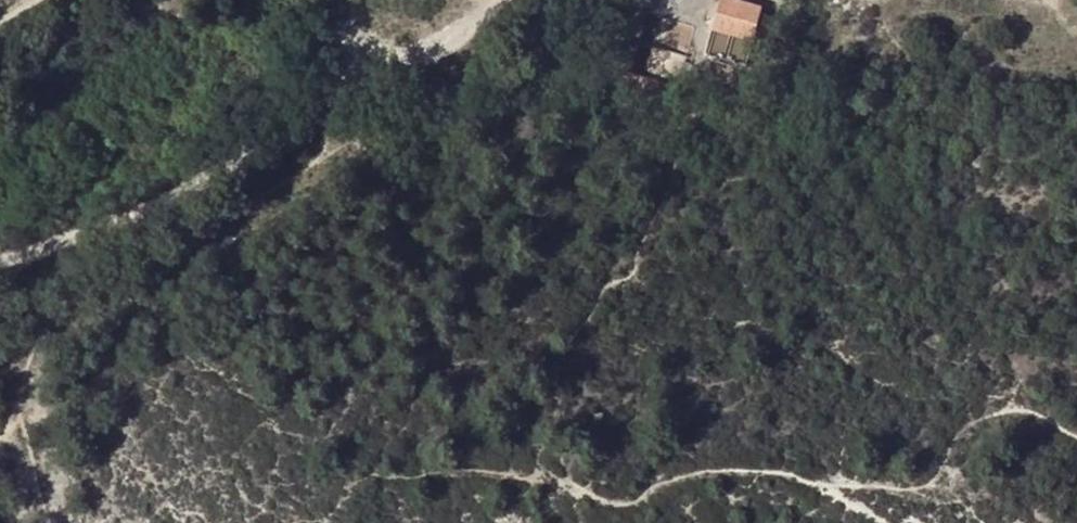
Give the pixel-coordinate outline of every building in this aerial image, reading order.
[(735,0),(717,0),(709,32),(750,43),(759,7),(735,0)] [(658,41),(687,48),(692,25),(663,18),(658,41)] [(640,72),(677,69),(675,45),(638,48),(640,72)] [(499,522),(510,522),(511,515),(509,513),(502,514),(499,522)]
